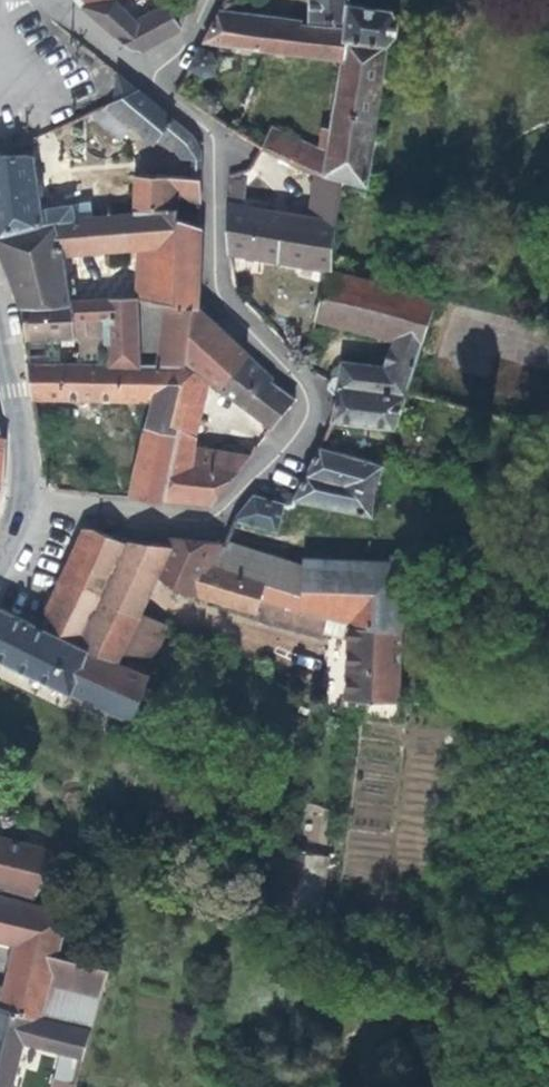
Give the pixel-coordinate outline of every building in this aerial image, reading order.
[(84,10),(115,2),(114,0),(76,0),(84,10)] [(162,8),(153,13),(136,23),(115,2),(84,10),(129,49),(144,51),(179,31),(190,0),(162,0),(162,8)] [(153,13),(162,8),(162,0),(152,0),(153,13)] [(347,0),(307,0),(307,25),(327,25),(327,33),(301,28),(301,24),(231,14),(237,1),(235,0),(226,0),(203,43),(337,64),(325,152),(321,175),(340,179),(340,177),(364,182),(386,42),(394,36),(397,20),(390,9),(347,2),(347,0)] [(211,54),(200,48),(189,68),(202,75),(209,74),(215,62),(211,54)] [(139,90),(86,114),(87,122),(91,122),(100,118),(105,120),(111,114),(126,128),(133,124),(152,140),(158,138),(160,135),(174,146),(182,159),(198,158),(198,153),(192,138),(139,90)] [(300,169),(306,171),(312,148),(268,132),(261,148),(300,169)] [(306,171),(321,175),(325,152),(312,148),(306,171)] [(0,156),(0,235),(75,220),(74,218),(73,204),(45,210),(43,198),(39,176),(35,153),(0,156)] [(327,271),(340,179),(321,175),(306,171),(300,169),(299,181),(314,183),(311,209),(310,218),(240,207),(241,197),(243,182),(226,180),(227,254),(327,271)] [(52,174),(39,176),(43,198),(56,196),(52,174)] [(199,180),(137,175),(133,214),(156,213),(197,227),(197,217),(177,216),(177,199),(199,201),(199,180)] [(295,206),(311,209),(314,183),(299,181),(295,206)] [(295,206),(241,197),(240,207),(310,218),(311,209),(295,206)] [(0,235),(0,252),(21,307),(71,304),(62,255),(138,247),(152,246),(150,302),(166,304),(196,306),(199,228),(197,227),(156,213),(133,214),(74,218),(75,220),(0,235)] [(136,301),(150,302),(152,246),(138,247),(136,301)] [(431,297),(327,271),(314,320),(392,340),(384,366),(347,362),(340,367),(340,374),(324,379),(328,381),(326,389),(336,398),(330,421),(394,429),(431,297)] [(71,304),(21,307),(25,339),(73,337),(72,324),(80,323),(80,317),(91,317),(92,321),(102,320),(102,326),(108,326),(110,364),(138,365),(136,301),(71,304)] [(247,355),(196,306),(166,304),(157,365),(184,366),(188,366),(209,381),(222,391),(247,355)] [(272,379),(247,355),(222,391),(272,427),(295,401),(270,382),(272,379)] [(184,366),(157,365),(138,365),(110,364),(28,362),(32,399),(151,401),(133,484),(117,483),(117,487),(98,486),(97,494),(164,500),(180,430),(180,428),(170,428),(184,366)] [(197,435),(209,381),(188,366),(184,366),(170,428),(180,428),(180,430),(197,435)] [(193,450),(197,435),(180,430),(164,500),(211,503),(241,466),(191,461),(193,450)] [(376,489),(383,465),(318,445),(294,494),(290,492),(286,493),(281,494),(278,497),(277,501),(253,494),(235,518),(277,532),(280,507),(287,509),(294,506),(294,504),(296,500),(373,516),(376,489)] [(241,466),(249,455),(193,450),(191,461),(241,466)] [(258,613),(262,599),(265,584),(263,583),(208,567),(219,543),(170,537),(168,543),(149,545),(128,542),(95,529),(81,530),(37,626),(132,670),(154,620),(139,614),(157,573),(188,593),(198,589),(201,597),(258,613)] [(307,579),(307,563),(225,539),(223,544),(219,543),(208,567),(263,583),(265,569),(307,579)] [(402,622),(405,561),(381,559),(381,565),(307,563),(307,579),(265,569),(263,583),(265,584),(262,599),(351,621),(402,622)] [(345,699),(400,699),(400,670),(402,622),(351,621),(262,599),(258,613),(257,621),(323,638),(325,632),(349,637),(347,669),(345,669),(345,699)] [(130,719),(149,678),(132,670),(37,626),(0,610),(0,659),(130,719)] [(36,889),(37,885),(44,848),(0,837),(0,881),(36,889)] [(254,907),(291,911),(306,849),(271,842),(254,907)] [(66,853),(44,848),(37,885),(58,890),(66,853)] [(291,911),(320,915),(327,853),(306,849),(291,911)] [(111,964),(59,951),(68,910),(0,895),(0,938),(15,942),(5,988),(3,998),(0,997),(0,1006),(91,1028),(94,1018),(47,1005),(52,983),(68,987),(65,1001),(96,1009),(111,964)] [(91,1028),(0,1006),(0,1086),(12,1086),(25,1041),(84,1055),(91,1028)]
